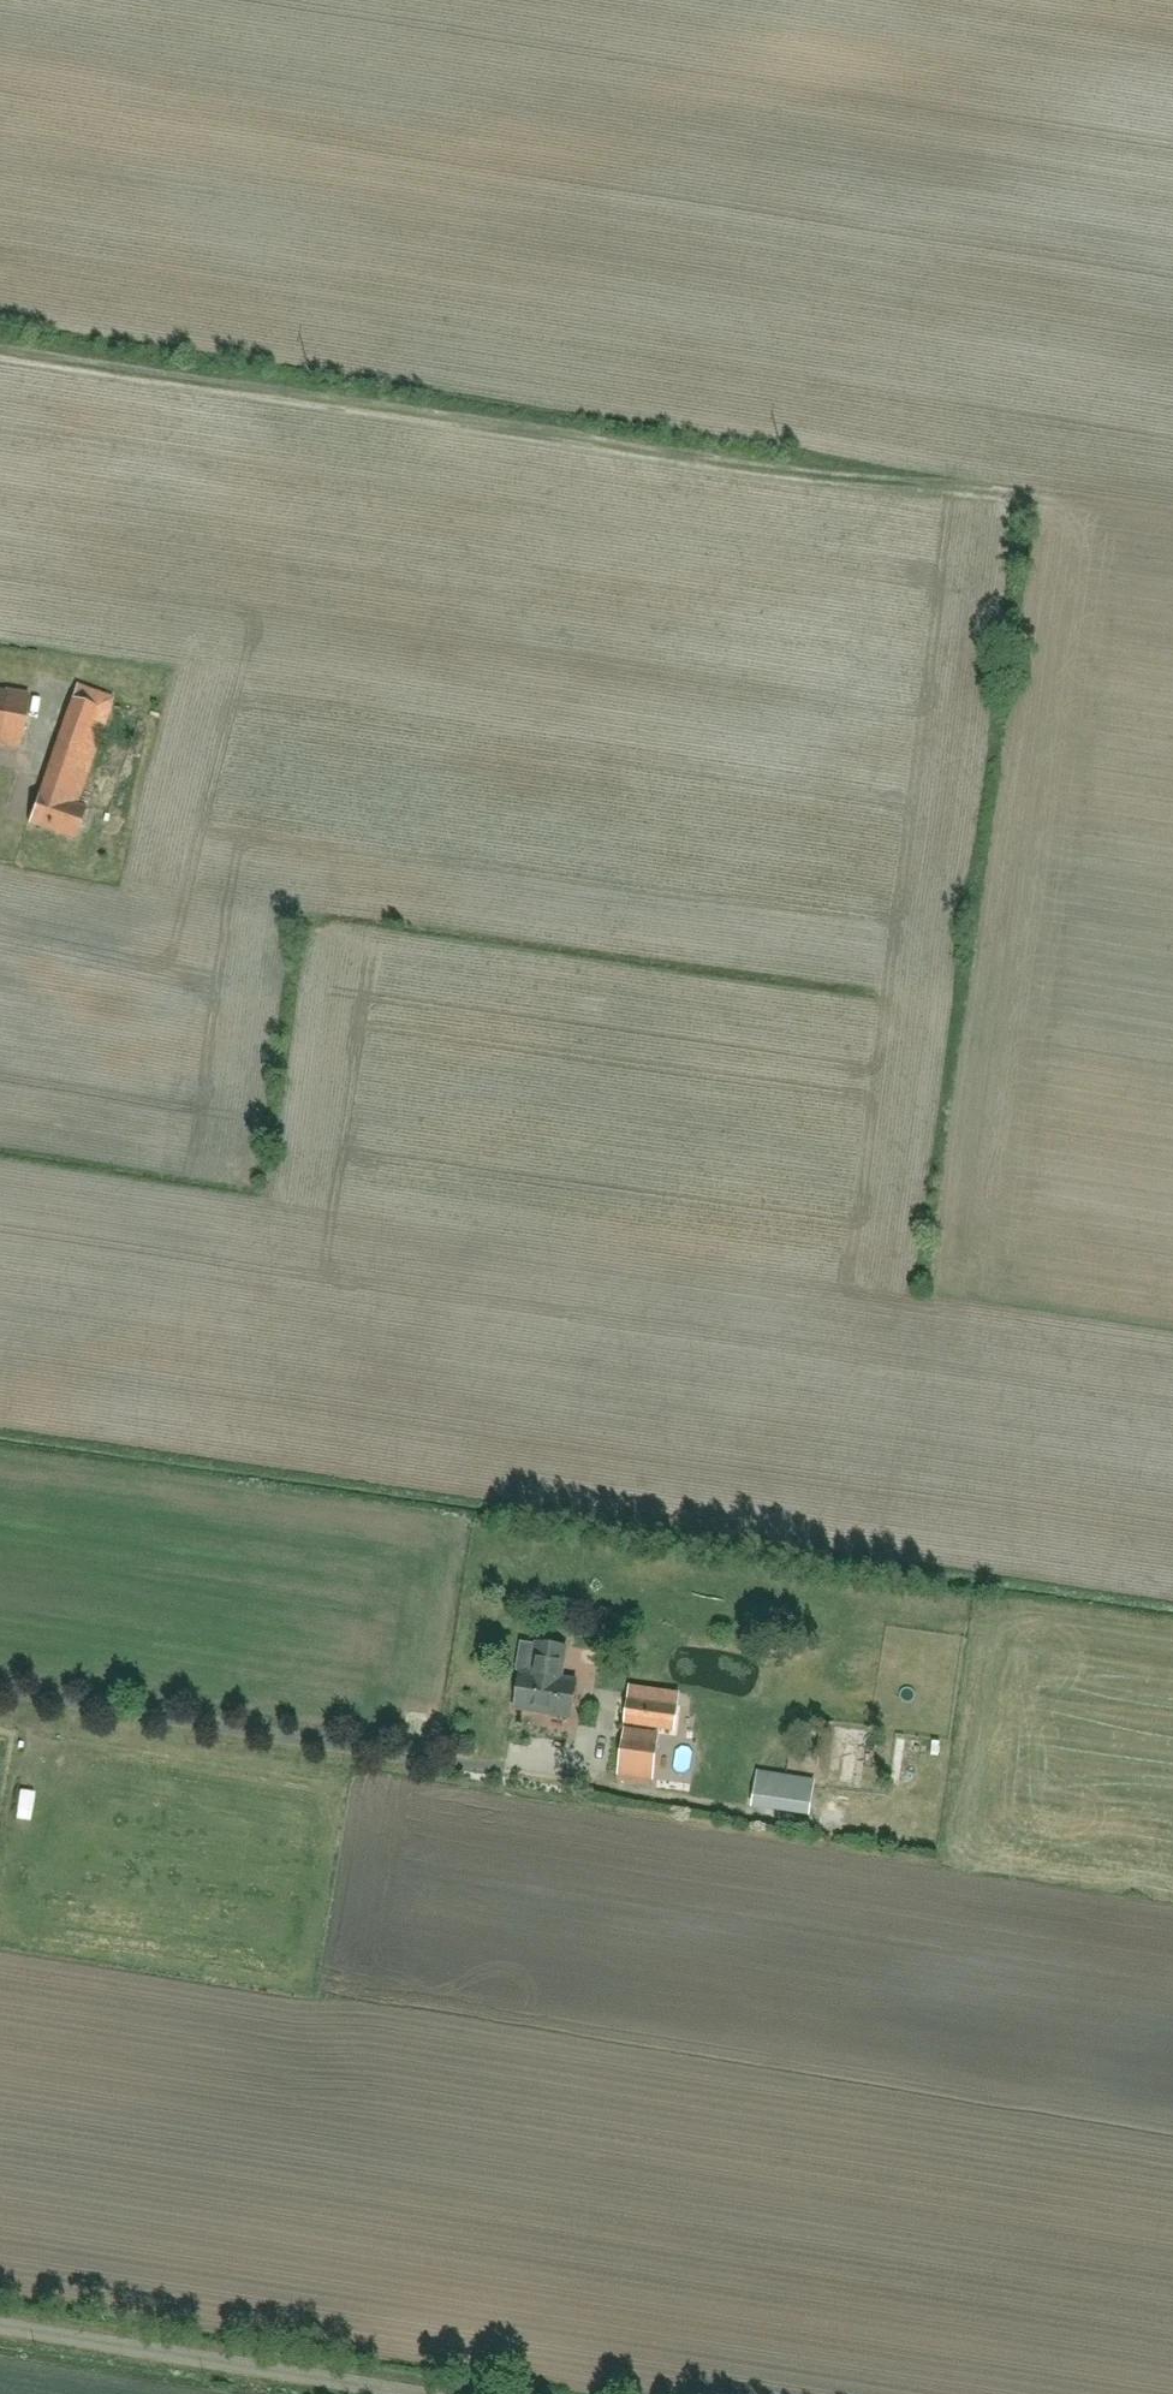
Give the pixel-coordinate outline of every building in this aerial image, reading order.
[(31,830),(82,846),(96,807),(84,804),(119,698),(79,685),(31,830)] [(21,748),(30,694),(0,689),(0,744),(21,748)] [(575,1691),(558,1689),(560,1667),(529,1664),(526,1684),(515,1683),(511,1716),(571,1723),(575,1691)] [(679,1695),(630,1687),(627,1702),(625,1702),(621,1727),(674,1735),(678,1711),(677,1711),(679,1695)] [(813,1786),(866,1793),(876,1722),(823,1715),(813,1786)] [(618,1742),(611,1777),(651,1785),(658,1750),(618,1742)] [(749,1775),(742,1810),(802,1821),(809,1786),(749,1775)]
